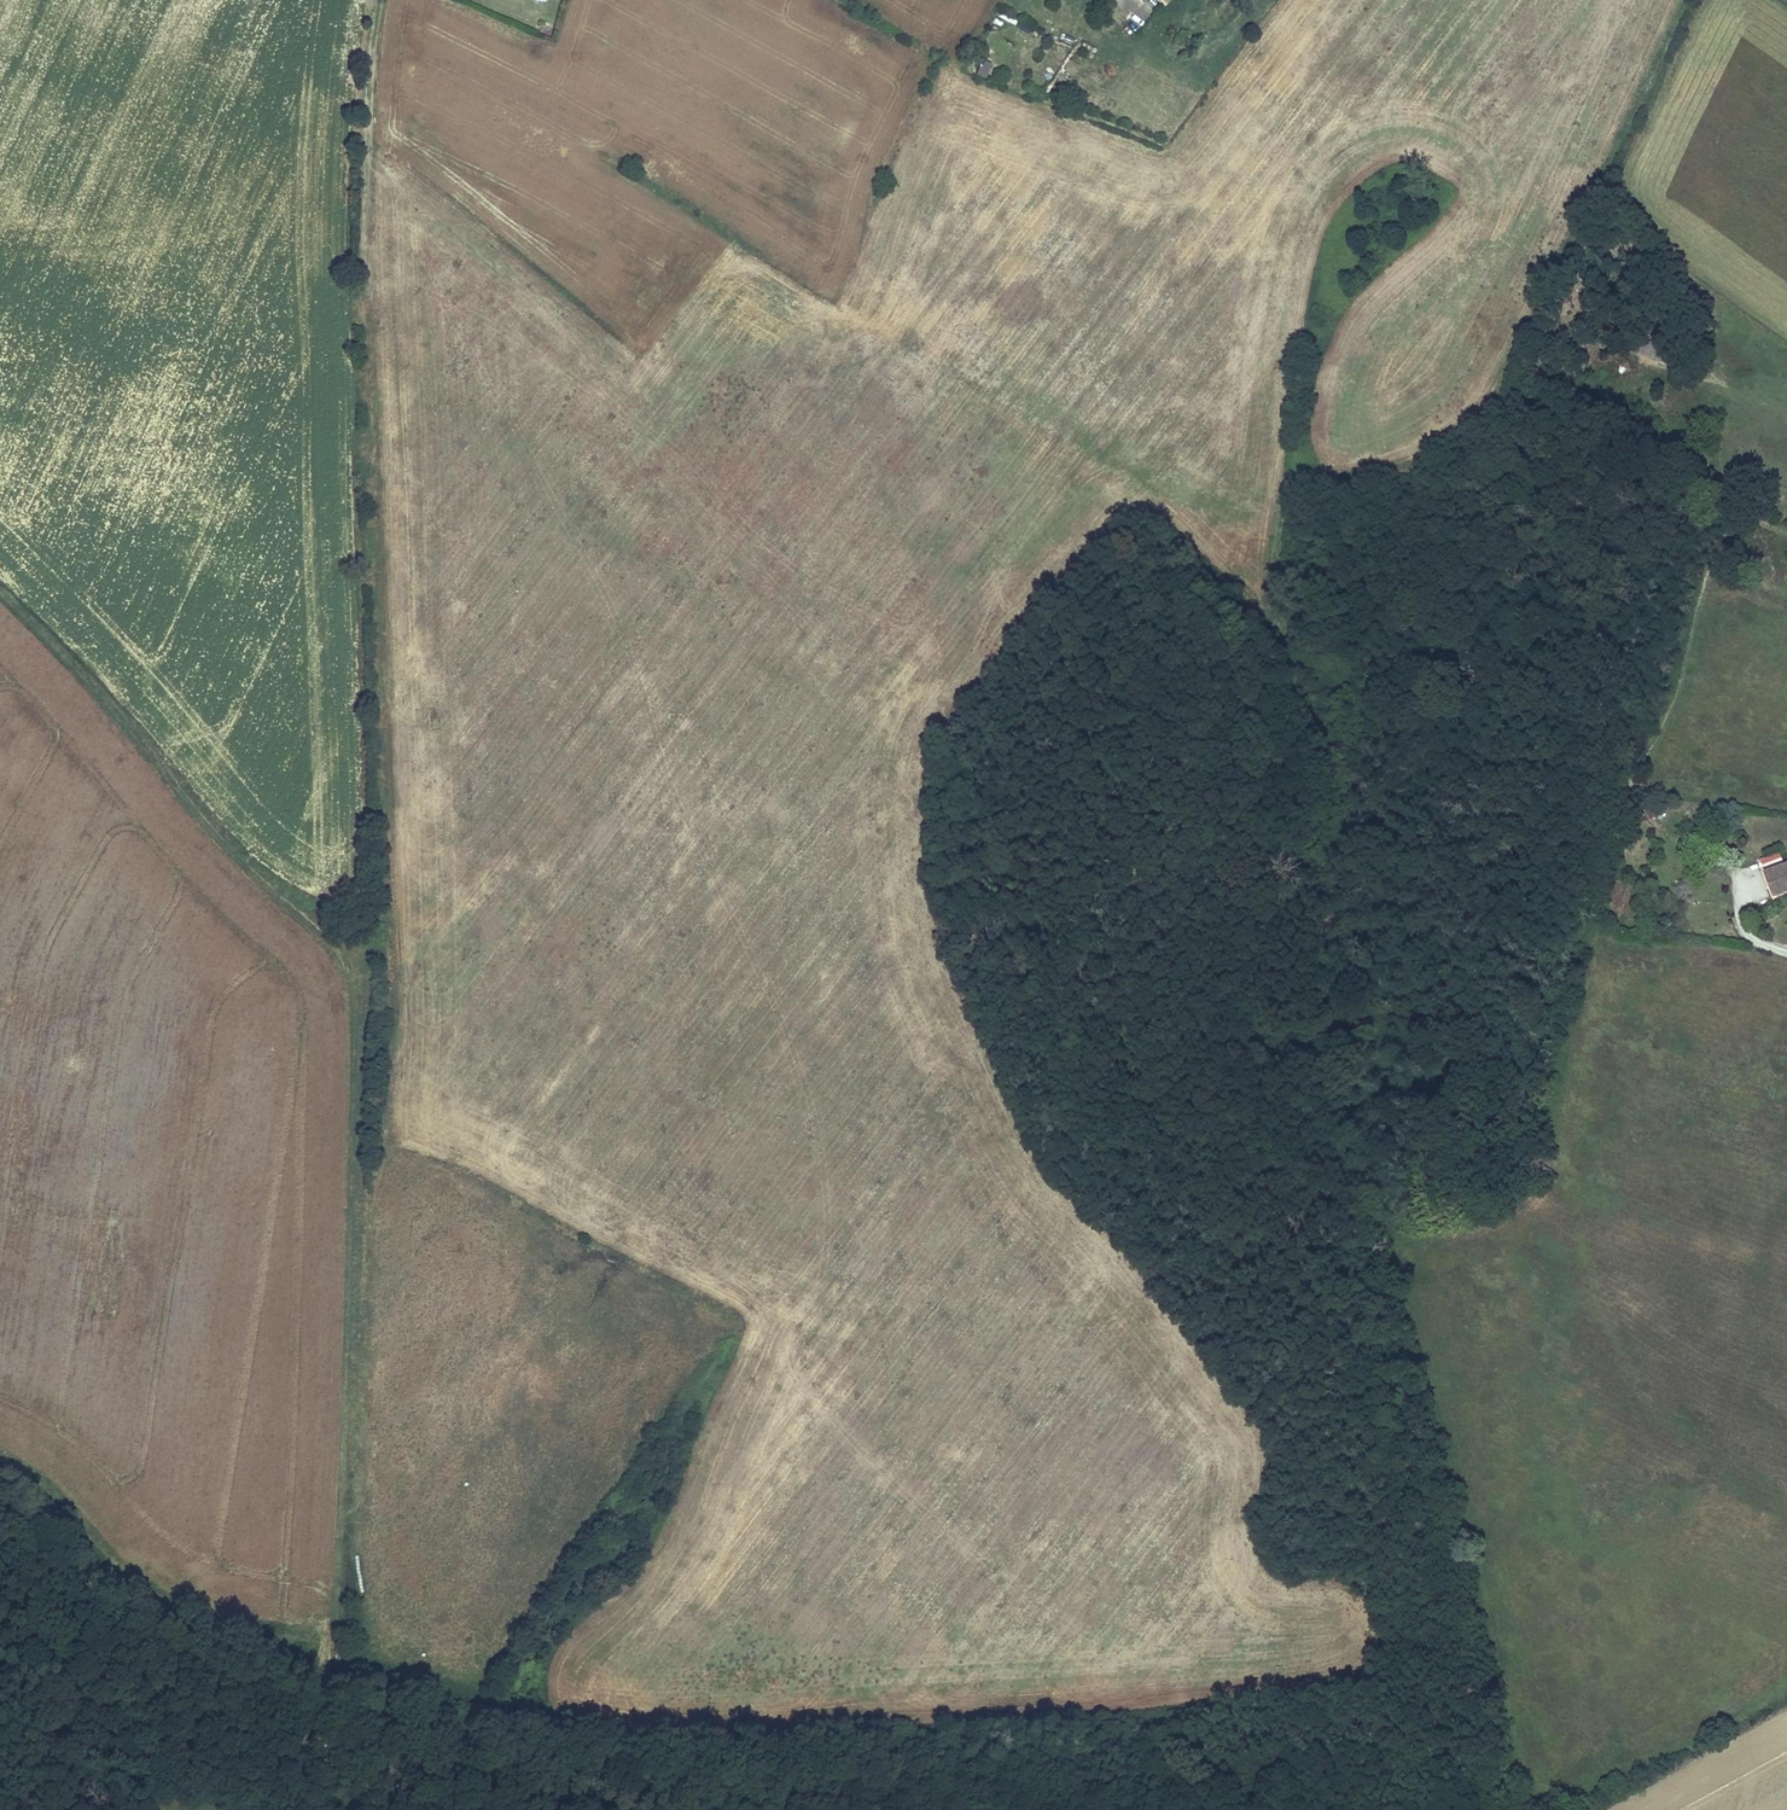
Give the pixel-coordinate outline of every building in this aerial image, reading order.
[(1176,11),(1185,0),(1161,0),(1176,11)] [(1021,18),(1015,26),(1029,35),(1034,26),(1021,18)] [(975,77),(987,79),(991,63),(978,60),(975,77)] [(1763,869),(1772,890),(1786,886),(1786,860),(1763,869)]
